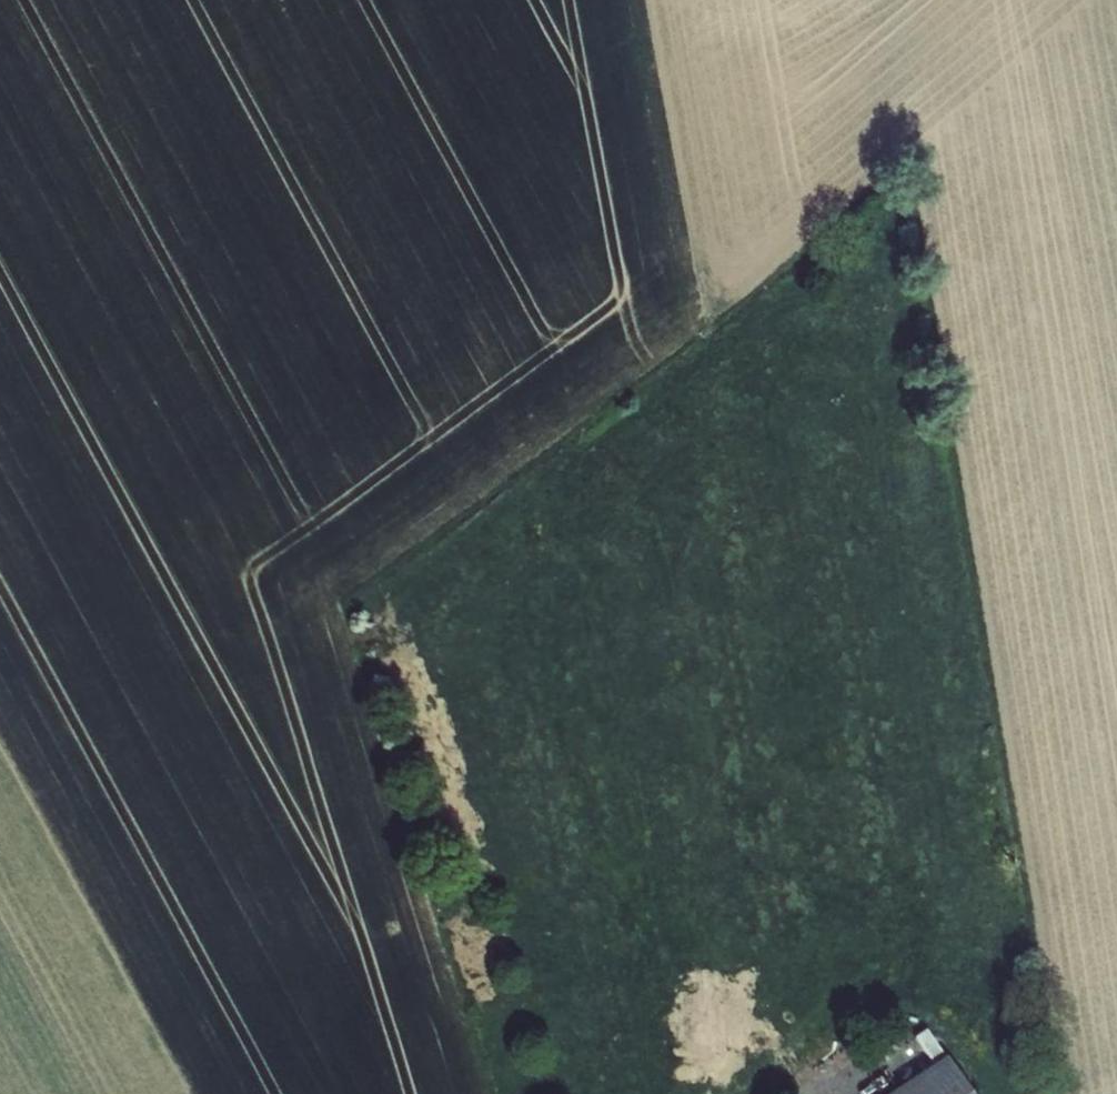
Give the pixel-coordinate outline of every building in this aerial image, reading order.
[(895,1093),(968,1093),(946,1060),(895,1093)]
